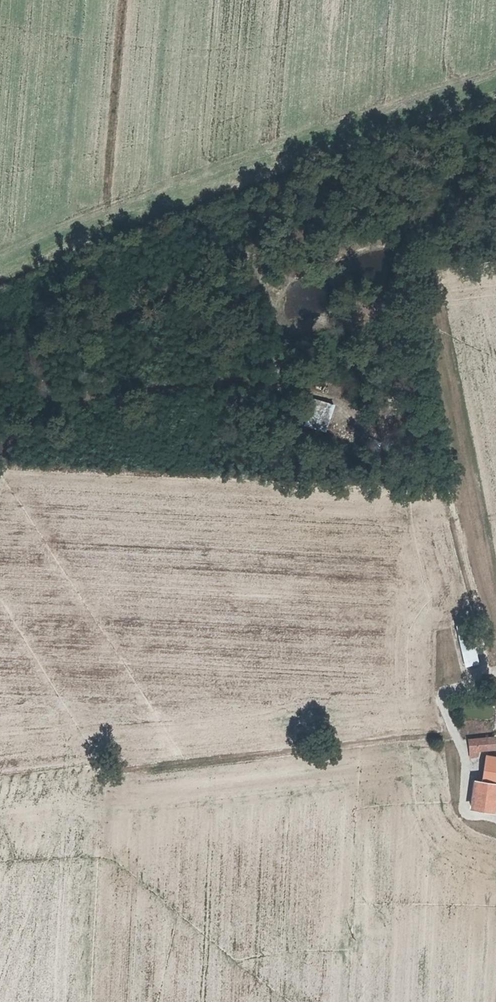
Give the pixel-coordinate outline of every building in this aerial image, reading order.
[(301,424),(325,432),(334,404),(310,396),(301,424)] [(349,422),(344,431),(358,439),(363,430),(349,422)] [(479,662),(474,645),(461,648),(466,666),(479,662)] [(485,742),(494,741),(493,730),(471,733),(474,749),(486,748),(485,742)] [(484,780),(495,782),(495,752),(489,751),(484,780)] [(484,780),(478,780),(474,804),(495,807),(495,806),(495,798),(495,782),(484,780)]
